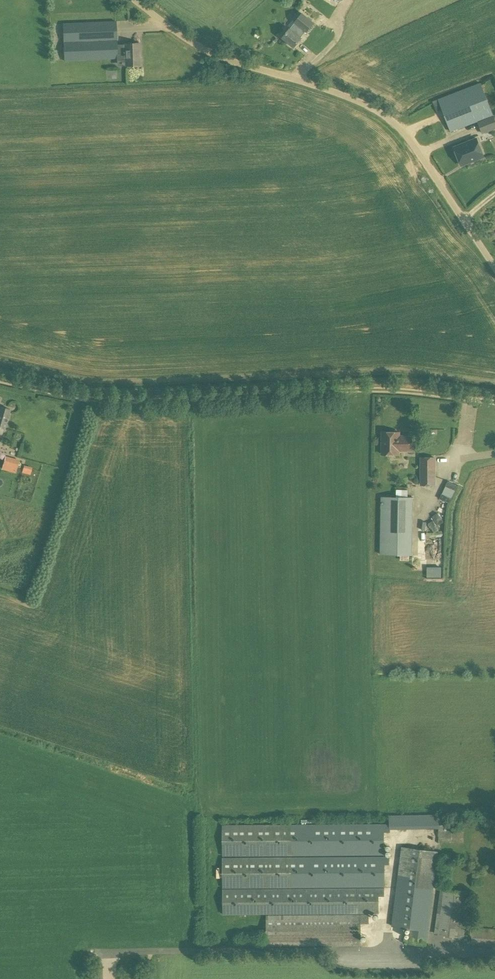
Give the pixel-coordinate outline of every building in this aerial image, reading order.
[(306,33),(315,22),(302,12),(294,23),(289,29),(283,37),(294,46),(301,38),(300,38),(305,32),(306,33)] [(115,45),(115,21),(63,23),(64,59),(116,58),(115,51),(124,51),(124,65),(139,65),(139,56),(140,56),(140,43),(124,43),(124,45),(115,45)] [(477,122),(493,116),(480,82),(438,99),(451,133),(477,122)] [(437,111),(441,109),(437,99),(433,101),(437,111)] [(493,116),(477,122),(482,134),(494,129),(494,120),(493,116)] [(461,165),(483,156),(476,138),(454,147),(461,165)] [(4,428),(10,409),(0,406),(0,428),(4,429),(4,428)] [(413,450),(413,436),(398,436),(398,432),(382,432),(381,454),(398,454),(398,449),(413,450)] [(15,473),(19,460),(6,457),(2,469),(15,473)] [(421,485),(435,485),(435,457),(421,457),(421,485)] [(32,468),(23,466),(22,472),(30,475),(32,468)] [(447,481),(445,486),(455,490),(457,486),(447,481)] [(442,493),(439,499),(449,503),(451,498),(442,493)] [(416,555),(416,497),(407,496),(396,496),(381,496),(380,555),(416,555)] [(437,513),(433,516),(439,525),(443,522),(437,513)] [(433,521),(429,523),(434,533),(438,530),(433,521)] [(427,565),(427,575),(442,575),(442,565),(427,565)] [(223,945),(267,945),(360,945),(360,923),(368,923),(368,914),(378,914),(378,897),(385,897),(384,864),(389,864),(389,856),(384,856),(384,831),(390,832),(390,829),(438,827),(438,814),(430,814),(389,816),(389,823),(384,823),(289,825),(222,826),(223,915),(223,945)] [(451,839),(451,819),(439,818),(439,838),(451,839)] [(425,945),(437,852),(402,847),(392,926),(411,929),(409,938),(404,938),(404,942),(409,943),(425,945)] [(464,938),(470,891),(440,887),(434,934),(464,938)] [(494,941),(494,928),(472,927),(471,944),(494,945),(494,941)]
